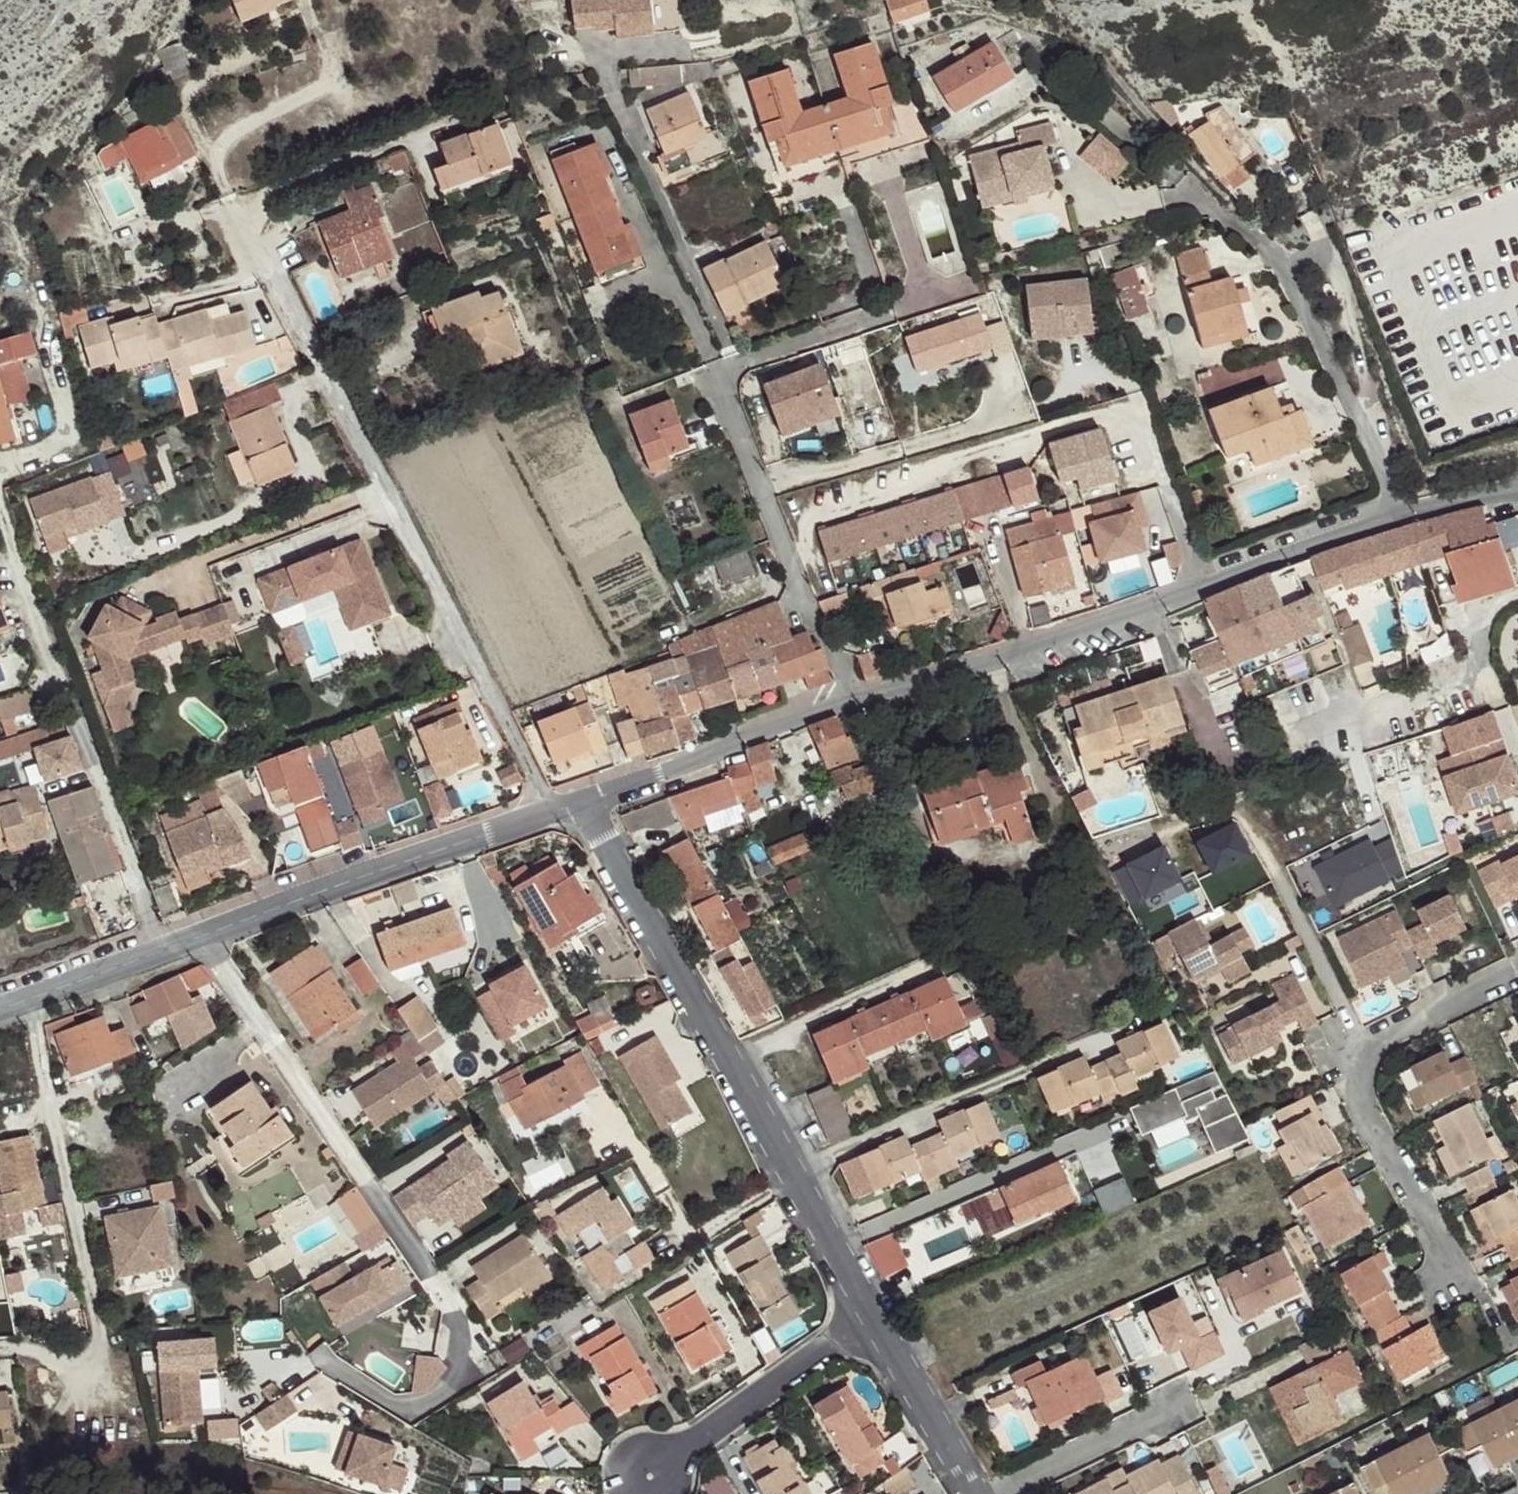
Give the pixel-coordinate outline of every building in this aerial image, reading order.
[(237,12),(266,0),(232,0),(237,12)] [(276,7),(275,5),(273,0),(266,0),(237,12),(240,21),(276,7)] [(650,0),(571,0),(574,27),(593,25),(593,30),(615,27),(616,38),(654,32),(650,0)] [(925,0),(889,0),(886,1),(893,23),(928,10),(925,0)] [(950,41),(947,34),(933,39),(935,46),(950,41)] [(891,103),(872,42),(834,54),(847,97),(824,105),(836,138),(879,124),(874,108),(891,103)] [(984,94),(982,91),(1012,74),(993,43),(933,79),(953,113),(984,94)] [(190,71),(179,44),(159,53),(165,69),(160,71),(163,79),(169,77),(169,79),(190,71)] [(630,86),(715,77),(709,62),(628,70),(630,86)] [(836,138),(824,105),(802,112),(787,69),(749,81),(767,143),(784,137),(789,152),(836,138)] [(986,97),(1016,80),(1012,74),(982,91),(984,94),(986,97)] [(707,136),(689,92),(646,110),(664,153),(661,155),(664,162),(669,175),(681,170),(692,166),(686,152),(693,149),(691,143),(707,136)] [(929,140),(916,100),(893,107),(891,103),(874,108),(879,124),(836,138),(845,166),(929,140)] [(1246,173),(1241,163),(1255,152),(1228,115),(1222,106),(1205,114),(1209,121),(1188,134),(1218,179),(1223,176),(1229,184),(1246,173)] [(195,156),(173,112),(127,136),(133,147),(150,180),(182,163),(195,156)] [(512,164),(498,123),(467,134),(440,144),(447,164),(433,169),(441,190),(512,164)] [(1052,184),(1043,147),(1056,143),(1052,124),(1016,133),(1018,144),(1021,152),(1001,157),(999,149),(968,157),(979,198),(1009,190),(1012,199),(1013,204),(1026,200),(1025,196),(1039,192),(1038,188),(1052,184)] [(1129,162),(1098,134),(1080,156),(1111,183),(1129,162)] [(133,147),(127,136),(101,150),(107,161),(133,147)] [(845,166),(836,138),(789,152),(784,137),(767,143),(781,187),(845,166)] [(609,175),(596,142),(590,145),(603,177),(609,175)] [(553,159),(577,150),(574,144),(570,145),(551,152),(550,153),(553,159)] [(1021,152),(1018,144),(999,149),(1001,157),(1021,152)] [(603,177),(590,145),(577,150),(553,159),(597,273),(635,258),(622,226),(603,177)] [(410,166),(404,153),(388,159),(394,172),(410,166)] [(157,195),(190,179),(182,163),(150,180),(157,195)] [(1249,177),(1246,173),(1229,184),(1232,189),(1249,177)] [(394,257),(379,219),(384,216),(372,185),(355,192),(351,182),(340,186),(349,211),(318,223),(340,278),(394,257)] [(1012,199),(1009,190),(979,198),(981,207),(1012,199)] [(641,256),(628,223),(622,226),(635,258),(641,256)] [(782,276),(766,242),(725,262),(724,260),(702,270),(724,316),(746,305),(738,287),(744,284),(748,292),(782,276)] [(1098,249),(1101,258),(1105,269),(1117,265),(1112,253),(1111,246),(1098,249)] [(1101,258),(1098,249),(1088,252),(1091,259),(1101,258)] [(1245,326),(1232,278),(1212,283),(1202,249),(1176,255),(1198,339),(1245,326)] [(601,283),(643,266),(644,266),(641,256),(635,258),(597,273),(601,283)] [(1150,312),(1133,266),(1110,274),(1128,320),(1150,312)] [(745,303),(786,283),(782,276),(748,292),(744,284),(738,287),(745,303)] [(1092,332),(1087,280),(1025,287),(1031,339),(1092,332)] [(523,354),(500,292),(481,299),(479,292),(431,309),(440,335),(453,331),(464,327),(476,359),(498,352),(501,361),(523,354)] [(1126,331),(1116,300),(1106,304),(1117,334),(1126,331)] [(228,316),(225,304),(207,309),(210,321),(228,316)] [(63,331),(78,326),(88,323),(84,309),(57,315),(63,331)] [(158,324),(167,356),(170,363),(172,373),(188,368),(184,357),(217,347),(220,358),(224,357),(256,347),(245,310),(228,316),(210,321),(207,309),(158,324)] [(440,335),(431,309),(422,313),(432,338),(440,335)] [(916,371),(1013,341),(1006,318),(983,325),(979,311),(904,334),(916,371)] [(134,366),(132,357),(149,351),(152,361),(167,356),(158,324),(155,316),(140,320),(139,317),(116,324),(110,325),(108,317),(88,323),(78,326),(91,369),(114,361),(117,371),(134,366)] [(116,324),(113,316),(108,317),(110,325),(116,324)] [(1201,348),(1248,335),(1245,326),(1198,339),(1201,348)] [(469,372),(501,361),(498,352),(476,359),(464,327),(453,331),(469,372)] [(7,408),(32,399),(21,359),(37,354),(30,332),(0,340),(0,443),(16,439),(7,408)] [(226,366),(224,357),(220,358),(217,347),(184,357),(188,368),(190,377),(226,366)] [(152,361),(149,351),(132,357),(134,366),(152,361)] [(170,363),(167,356),(152,361),(154,368),(170,363)] [(839,414),(821,365),(763,386),(778,428),(810,416),(813,424),(839,414)] [(190,377),(188,368),(172,373),(175,381),(188,377),(190,377)] [(198,412),(188,377),(175,381),(186,417),(198,412)] [(294,463),(271,405),(282,400),(274,384),(223,404),(241,449),(254,480),(294,463)] [(1294,412),(1281,417),(1278,409),(1270,388),(1209,410),(1226,457),(1247,450),(1250,457),(1295,439),(1299,450),(1312,445),(1299,409),(1294,412)] [(689,446),(672,400),(629,416),(646,461),(667,453),(689,446)] [(1294,412),(1291,404),(1278,409),(1281,417),(1294,412)] [(781,436),(813,424),(810,416),(778,428),(781,436)] [(1115,478),(1101,429),(1048,444),(1059,481),(1075,476),(1078,489),(1115,478)] [(116,445),(112,434),(97,439),(101,452),(116,445)] [(1253,466),(1299,450),(1295,439),(1250,457),(1253,466)] [(254,480),(241,449),(228,455),(240,485),(254,480)] [(671,464),(667,453),(646,461),(650,472),(671,464)] [(257,486),(297,469),(294,463),(254,480),(257,486)] [(1037,494),(1029,468),(1003,476),(1011,501),(1037,494)] [(1003,476),(818,532),(827,562),(1012,506),(1011,501),(1003,476)] [(108,521),(92,477),(29,500),(43,538),(76,524),(79,533),(108,521)] [(1144,509),(1139,491),(1120,496),(1090,504),(1094,520),(1088,522),(1099,561),(1144,550),(1138,528),(1134,511),(1144,509)] [(1429,520),(1416,524),(1427,561),(1447,554),(1481,544),(1478,528),(1488,524),(1486,520),(1486,519),(1484,514),(1486,513),(1484,507),(1480,507),(1477,507),(1464,510),(1444,516),(1429,520)] [(1148,526),(1144,509),(1134,511),(1138,528),(1148,526)] [(1073,577),(1057,517),(1053,519),(1052,513),(1047,515),(1045,510),(1031,514),(1033,524),(1007,532),(1024,597),(1051,590),(1052,590),(1051,584),(1073,577)] [(1076,532),(1071,514),(1057,517),(1062,536),(1076,532)] [(1517,516),(1496,522),(1488,524),(1478,528),(1481,544),(1447,554),(1458,585),(1460,584),(1466,601),(1517,587),(1505,551),(1517,547),(1517,521),(1517,516)] [(79,533),(76,524),(62,530),(66,537),(79,533)] [(1427,561),(1416,524),(1406,527),(1381,535),(1367,539),(1374,559),(1382,557),(1390,574),(1427,561)] [(1374,559),(1367,539),(1351,544),(1332,551),(1313,557),(1312,558),(1324,590),(1344,582),(1346,589),(1388,575),(1390,574),(1382,557),(1374,559)] [(360,599),(369,623),(390,614),(361,540),(257,580),(270,613),(333,588),(341,607),(360,599)] [(755,573),(746,549),(714,561),(723,586),(755,573)] [(941,573),(937,561),(915,569),(919,580),(941,573)] [(949,608),(941,586),(923,592),(919,580),(915,569),(860,588),(863,601),(886,593),(897,626),(920,619),(949,608)] [(1273,577),(1287,608),(1308,599),(1294,569),(1273,577)] [(1273,577),(1271,575),(1204,602),(1220,638),(1232,665),(1233,667),(1268,652),(1300,638),(1306,650),(1326,642),(1321,629),(1317,619),(1325,616),(1315,596),(1308,599),(1287,608),(1273,577)] [(1076,586),(1073,577),(1051,584),(1052,590),(1051,590),(1052,593),(1076,586)] [(1466,601),(1460,584),(1458,585),(1452,587),(1458,604),(1466,601)] [(850,623),(842,604),(850,600),(846,593),(818,603),(820,606),(827,620),(828,622),(829,625),(832,631),(850,623)] [(360,599),(341,607),(350,630),(369,623),(360,599)] [(0,602),(0,627),(8,624),(0,602)] [(791,637),(778,603),(759,610),(772,648),(808,635),(807,631),(791,637)] [(128,659),(185,637),(187,643),(201,637),(204,645),(234,634),(223,604),(179,621),(176,613),(156,620),(158,623),(147,627),(141,629),(122,619),(124,615),(106,605),(89,638),(91,639),(110,690),(135,681),(128,659)] [(921,624),(951,614),(949,608),(920,619),(921,624)] [(759,610),(711,628),(734,698),(783,682),(772,648),(759,610)] [(1351,662),(1352,666),(1373,658),(1360,624),(1355,626),(1349,611),(1334,617),(1351,662)] [(147,627),(124,615),(122,619),(141,629),(147,627)] [(288,644),(302,639),(295,621),(281,626),(288,644)] [(734,698),(711,628),(695,633),(679,640),(667,646),(669,652),(671,659),(684,655),(684,656),(689,670),(703,708),(704,708),(710,706),(734,698)] [(832,680),(820,648),(814,651),(808,635),(772,648),(783,682),(792,680),(803,676),(808,689),(832,680)] [(1232,665),(1220,638),(1207,644),(1218,671),(1232,665)] [(294,659),(308,653),(302,639),(288,644),(294,659)] [(1450,641),(1433,649),(1434,650),(1423,655),(1427,664),(1454,651),(1450,641)] [(1218,671),(1207,644),(1193,651),(1193,652),(1204,677),(1218,671)] [(882,678),(873,650),(857,655),(866,683),(882,678)] [(703,708),(689,670),(684,656),(684,655),(671,659),(648,667),(653,684),(672,677),(685,714),(703,708)] [(661,710),(653,684),(648,667),(625,673),(624,669),(609,674),(620,708),(629,705),(632,719),(633,719),(661,710)] [(1261,700),(1245,667),(1235,671),(1244,690),(1251,705),(1259,701),(1261,700)] [(1086,754),(1099,751),(1115,746),(1113,740),(1143,730),(1145,736),(1147,735),(1183,723),(1168,675),(1137,685),(1076,706),(1075,704),(1060,708),(1068,732),(1070,732),(1078,756),(1086,753),(1086,754)] [(608,705),(598,677),(581,684),(588,702),(590,701),(593,710),(608,705)] [(694,738),(685,714),(672,677),(653,684),(661,710),(664,718),(669,716),(679,744),(694,738)] [(124,701),(135,681),(110,690),(105,703),(116,731),(133,723),(124,701)] [(1503,681),(1490,685),(1489,686),(1499,714),(1513,711),(1511,706),(1503,681)] [(35,709),(28,689),(0,698),(5,721),(7,735),(16,732),(11,717),(35,709)] [(483,760),(470,728),(466,730),(458,712),(462,711),(458,701),(432,712),(412,720),(431,766),(451,758),(456,770),(483,760)] [(607,747),(593,710),(590,701),(588,702),(537,722),(553,763),(591,749),(593,753),(607,747)] [(1263,712),(1259,701),(1251,705),(1255,715),(1263,712)] [(470,728),(462,711),(458,712),(466,730),(470,728)] [(1501,739),(1493,713),(1444,730),(1454,755),(1501,739)] [(679,744),(669,716),(664,718),(643,725),(642,724),(635,727),(644,751),(645,754),(679,744)] [(846,737),(836,716),(808,726),(826,768),(857,757),(849,736),(846,737)] [(644,751),(635,727),(633,719),(632,719),(616,725),(627,757),(644,751)] [(44,727),(0,741),(0,760),(49,744),(44,727)] [(1143,730),(1113,740),(1115,746),(1099,751),(1103,765),(1136,754),(1134,747),(1147,743),(1149,742),(1147,735),(1145,736),(1143,730)] [(401,799),(376,734),(335,750),(356,809),(378,800),(381,808),(401,799)] [(697,744),(694,738),(679,744),(681,751),(697,744)] [(1501,739),(1454,755),(1440,760),(1459,814),(1517,793),(1517,785),(1501,739)] [(755,786),(776,780),(770,760),(773,759),(768,742),(745,750),(748,763),(755,786)] [(306,745),(280,755),(214,780),(227,794),(265,780),(269,792),(287,786),(292,801),(300,824),(330,813),(306,745)] [(568,763),(593,753),(591,749),(567,758),(568,763)] [(1103,765),(1099,751),(1086,754),(1086,753),(1078,756),(1084,772),(1103,765)] [(456,770),(451,758),(431,766),(437,780),(457,772),(456,770)] [(748,763),(727,768),(730,777),(735,794),(755,788),(755,786),(748,763)] [(878,790),(868,764),(853,770),(851,766),(827,774),(833,789),(840,786),(847,800),(861,795),(862,796),(878,790)] [(1031,826),(1019,792),(1027,790),(1020,766),(992,776),(990,769),(975,774),(990,821),(1004,817),(1008,829),(1009,833),(1031,826)] [(975,774),(922,791),(936,833),(973,821),(976,827),(990,821),(975,774)] [(724,779),(668,798),(685,829),(706,823),(705,817),(701,807),(736,796),(735,794),(730,777),(724,779)] [(755,786),(755,788),(757,799),(779,792),(776,780),(755,786)] [(1107,789),(1102,781),(1088,787),(1093,795),(1107,789)] [(36,785),(7,793),(10,805),(0,808),(0,849),(7,847),(28,842),(49,837),(36,785)] [(122,867),(92,786),(47,801),(77,882),(122,867)] [(292,801),(287,786),(269,792),(275,808),(292,801)] [(757,799),(755,788),(735,794),(736,796),(741,804),(746,814),(759,807),(757,799)] [(7,793),(0,795),(0,808),(10,805),(7,793)] [(741,804),(736,796),(701,807),(705,817),(741,804)] [(427,803),(432,817),(448,811),(444,797),(427,803)] [(668,798),(650,805),(646,807),(633,812),(620,816),(629,832),(645,827),(659,828),(679,821),(668,798)] [(381,808),(378,800),(356,809),(359,816),(381,808)] [(250,855),(241,832),(234,822),(213,832),(202,801),(159,818),(182,876),(204,867),(207,874),(225,866),(227,867),(232,867),(237,866),(243,864),(246,862),(249,858),(250,855)] [(357,814),(335,821),(343,848),(366,841),(357,814)] [(1004,817),(990,821),(994,833),(1003,831),(1008,829),(1004,817)] [(343,851),(333,822),(298,835),(308,863),(343,851)] [(1235,823),(1198,842),(1214,873),(1251,853),(1235,823)] [(810,831),(765,849),(773,863),(816,846),(810,831)] [(737,930),(688,838),(663,851),(711,944),(737,930)] [(1369,840),(1303,872),(1321,912),(1388,879),(1386,875),(1403,867),(1393,839),(1374,849),(1369,840)] [(31,853),(28,842),(7,847),(10,858),(31,853)] [(1163,846),(1113,873),(1130,905),(1180,878),(1163,846)] [(497,864),(493,851),(479,856),(486,868),(495,865),(497,864)] [(1504,864),(1502,860),(1477,872),(1494,908),(1517,897),(1517,857),(1504,864)] [(596,915),(572,875),(566,879),(556,863),(515,887),(551,949),(567,939),(564,935),(574,928),(596,915)] [(506,884),(495,865),(486,868),(498,889),(506,884)] [(207,874),(204,867),(182,876),(188,892),(211,882),(207,874)] [(607,921),(578,871),(572,875),(596,915),(574,928),(577,933),(580,936),(607,921)] [(384,898),(381,889),(363,895),(366,904),(384,898)] [(1467,928),(1451,896),(1418,912),(1424,924),(1407,933),(1413,945),(1420,960),(1439,951),(1435,944),(1467,928)] [(419,960),(465,944),(453,908),(395,928),(385,932),(377,935),(389,970),(419,960)] [(1413,945),(1407,933),(1399,916),(1397,911),(1339,940),(1362,987),(1407,965),(1400,952),(1413,945)] [(395,928),(392,920),(382,924),(385,932),(395,928)] [(1230,934),(1208,944),(1198,925),(1195,920),(1150,943),(1159,960),(1178,951),(1193,980),(1219,967),(1228,982),(1249,971),(1240,952),(1230,934)] [(1253,945),(1244,927),(1230,934),(1240,952),(1253,945)] [(577,933),(574,928),(564,935),(567,939),(577,933)] [(740,936),(737,930),(711,944),(714,949),(740,936)] [(355,1011),(326,968),(331,965),(318,946),(314,947),(313,945),(269,973),(308,1030),(332,1014),(337,1023),(355,1011)] [(757,958),(739,966),(734,955),(718,963),(743,1016),(776,1001),(757,958)] [(380,985),(362,958),(345,968),(363,995),(380,985)] [(423,973),(419,960),(389,970),(400,982),(423,973)] [(501,1039),(517,1030),(513,1022),(547,1003),(524,962),(474,990),(501,1039)] [(214,980),(204,966),(201,965),(178,975),(186,993),(214,980)] [(192,1004),(189,1000),(186,993),(178,975),(144,991),(148,999),(132,1006),(142,1027),(168,1015),(172,1013),(192,1004)] [(1318,1022),(1296,976),(1274,987),(1281,1001),(1241,1021),(1232,1026),(1233,1028),(1218,1036),(1232,1064),(1267,1047),(1261,1035),(1282,1025),(1296,1019),(1302,1030),(1318,1022)] [(958,1007),(945,977),(910,993),(926,1028),(961,1013),(958,1007)] [(733,1004),(723,986),(712,993),(723,1010),(733,1004)] [(926,1028),(910,993),(879,1006),(894,1042),(926,1028)] [(215,1028),(200,995),(189,1000),(192,1004),(172,1013),(175,1020),(170,1022),(182,1049),(215,1028)] [(418,1041),(428,1034),(437,1028),(416,997),(397,1009),(415,1035),(418,1041)] [(606,997),(574,1012),(587,1039),(619,1023),(606,997)] [(980,1017),(973,1000),(958,1007),(961,1013),(966,1024),(980,1017)] [(894,1042),(879,1006),(848,1019),(864,1056),(894,1042)] [(340,1031),(360,1018),(355,1011),(337,1023),(335,1025),(340,1031)] [(966,1024),(961,1013),(926,1028),(930,1039),(966,1024)] [(313,1039),(337,1023),(332,1014),(308,1030),(313,1039)] [(77,1027),(72,1015),(44,1025),(44,1026),(47,1040),(56,1036),(56,1035),(77,1027)] [(134,1051),(125,1028),(110,1034),(103,1017),(77,1027),(56,1035),(56,1036),(69,1069),(96,1059),(98,1065),(134,1051)] [(864,1056),(848,1019),(813,1035),(828,1071),(864,1056)] [(1179,1056),(1164,1022),(1116,1043),(1121,1055),(1105,1062),(1120,1093),(1120,1094),(1137,1086),(1133,1077),(1179,1056)] [(1230,1022),(1216,1030),(1218,1036),(1233,1028),(1232,1026),(1230,1022)] [(1282,1025),(1261,1035),(1267,1047),(1270,1045),(1273,1044),(1282,1040),(1278,1031),(1284,1028),(1282,1025)] [(438,1047),(428,1034),(418,1041),(421,1044),(427,1054),(438,1047)] [(421,1044),(418,1041),(415,1035),(404,1041),(410,1051),(421,1044)] [(674,1091),(670,1085),(674,1082),(681,1079),(656,1035),(619,1056),(661,1130),(692,1112),(678,1088),(674,1091)] [(1458,1038),(1443,1047),(1452,1061),(1466,1053),(1458,1038)] [(525,1130),(584,1099),(582,1095),(598,1087),(580,1052),(563,1061),(565,1065),(536,1080),(540,1089),(530,1094),(527,1085),(520,1073),(501,1084),(525,1130)] [(1478,1081),(1466,1058),(1451,1065),(1445,1052),(1412,1068),(1421,1087),(1429,1104),(1478,1081)] [(433,1090),(420,1070),(410,1055),(352,1092),(374,1128),(433,1090)] [(864,1056),(828,1071),(833,1082),(868,1067),(866,1061),(864,1056)] [(1089,1069),(1084,1057),(1039,1077),(1036,1078),(1051,1113),(1099,1092),(1103,1101),(1120,1094),(1120,1093),(1105,1062),(1089,1069)] [(72,1076),(98,1065),(96,1059),(69,1069),(72,1076)] [(446,1081),(438,1069),(433,1062),(420,1070),(433,1090),(435,1089),(446,1081)] [(501,1084),(520,1073),(519,1071),(517,1067),(498,1077),(501,1084)] [(1244,1126),(1214,1069),(1129,1107),(1141,1134),(1182,1116),(1184,1121),(1198,1115),(1214,1152),(1249,1137),(1244,1126)] [(466,1094),(454,1076),(446,1082),(457,1099),(466,1094)] [(540,1089),(536,1080),(527,1085),(530,1094),(540,1089)] [(292,1133),(280,1116),(275,1119),(269,1110),(249,1082),(211,1108),(228,1132),(221,1136),(242,1166),(292,1133)] [(457,1099),(446,1082),(435,1089),(446,1106),(457,1099)] [(678,1088),(674,1082),(670,1085),(674,1091),(678,1088)] [(809,1094),(830,1143),(854,1133),(834,1084),(809,1094)] [(1429,1104),(1421,1087),(1408,1092),(1417,1110),(1429,1104)] [(1324,1124),(1308,1095),(1296,1100),(1304,1116),(1310,1112),(1318,1126),(1324,1124)] [(1000,1135),(986,1100),(938,1122),(943,1133),(927,1140),(932,1153),(941,1172),(958,1165),(956,1161),(954,1155),(1000,1135)] [(1324,1124),(1318,1126),(1310,1112),(1304,1116),(1296,1100),(1274,1111),(1283,1127),(1278,1130),(1286,1143),(1287,1144),(1292,1141),(1307,1168),(1339,1150),(1324,1124)] [(1488,1141),(1470,1104),(1434,1121),(1446,1145),(1460,1173),(1495,1156),(1488,1141)] [(280,1116),(274,1107),(269,1110),(275,1119),(280,1116)] [(296,1139),(292,1133),(242,1166),(235,1171),(240,1177),(272,1155),(296,1139)] [(31,1135),(0,1141),(0,1177),(8,1215),(46,1207),(31,1135)] [(242,1166),(221,1136),(215,1140),(235,1171),(242,1166)] [(932,1153),(927,1140),(910,1148),(910,1147),(905,1136),(860,1155),(874,1190),(919,1170),(920,1172),(923,1180),(941,1172),(932,1153)] [(1501,1153),(1493,1139),(1488,1141),(1495,1156),(1498,1155),(1501,1153)] [(480,1198),(498,1185),(468,1141),(447,1156),(450,1160),(393,1198),(394,1199),(412,1225),(429,1213),(430,1216),(444,1207),(451,1218),(480,1198)] [(1307,1168),(1292,1141),(1287,1144),(1286,1143),(1277,1148),(1293,1177),(1307,1168)] [(1460,1173),(1446,1145),(1437,1150),(1451,1178),(1460,1173)] [(1503,1164),(1508,1174),(1517,1169),(1517,1162),(1516,1158),(1503,1164)] [(1058,1162),(999,1188),(1007,1207),(1031,1196),(1039,1213),(1074,1197),(1058,1162)] [(1463,1178),(1469,1192),(1494,1180),(1488,1166),(1463,1178)] [(1358,1213),(1343,1185),(1348,1182),(1339,1168),(1305,1187),(1312,1202),(1304,1207),(1327,1249),(1372,1224),(1364,1210),(1358,1213)] [(555,1208),(606,1184),(602,1174),(550,1199),(555,1208)] [(1106,1217),(1136,1204),(1124,1177),(1094,1190),(1106,1217)] [(1494,1180),(1469,1192),(1475,1203),(1479,1200),(1478,1197),(1498,1188),(1494,1180)] [(1295,1191),(1289,1181),(1279,1187),(1284,1197),(1295,1191)] [(174,1197),(172,1182),(150,1186),(153,1202),(174,1197)] [(1364,1210),(1348,1182),(1343,1185),(1358,1213),(1364,1210)] [(371,1248),(390,1237),(389,1235),(355,1186),(338,1199),(371,1248)] [(633,1226),(615,1198),(609,1202),(600,1188),(569,1207),(583,1230),(577,1233),(589,1252),(583,1256),(604,1289),(654,1259),(643,1241),(636,1246),(633,1247),(624,1232),(627,1230),(633,1226)] [(1514,1189),(1482,1206),(1490,1223),(1498,1239),(1508,1233),(1512,1243),(1506,1246),(1514,1260),(1517,1258),(1517,1198),(1514,1189)] [(1031,1196),(1007,1207),(1016,1225),(1039,1214),(1039,1213),(1031,1196)] [(457,1226),(485,1207),(480,1198),(451,1218),(457,1226)] [(556,1216),(546,1199),(531,1207),(542,1225),(557,1217),(556,1216)] [(173,1266),(160,1206),(106,1217),(117,1277),(173,1266)] [(1490,1223),(1482,1206),(1470,1211),(1479,1229),(1490,1223)] [(451,1218),(444,1207),(430,1216),(438,1226),(451,1218)] [(583,1230),(569,1207),(556,1216),(557,1217),(570,1237),(577,1233),(583,1230)] [(764,1221),(758,1210),(742,1220),(752,1239),(760,1235),(755,1228),(764,1221)] [(636,1246),(627,1230),(624,1232),(633,1247),(636,1246)] [(909,1264),(891,1233),(863,1245),(883,1280),(909,1264)] [(1512,1243),(1508,1233),(1502,1237),(1506,1246),(1512,1243)] [(520,1286),(547,1269),(525,1234),(472,1268),(480,1280),(466,1289),(486,1320),(501,1310),(495,1302),(520,1286)] [(770,1281),(777,1275),(781,1273),(768,1250),(762,1239),(760,1235),(752,1239),(728,1254),(761,1310),(772,1330),(799,1314),(788,1295),(780,1299),(770,1281)] [(772,1248),(766,1236),(762,1239),(768,1250),(772,1248)] [(1282,1250),(1222,1278),(1238,1311),(1259,1301),(1261,1307),(1301,1289),(1282,1250)] [(1391,1288),(1373,1256),(1342,1274),(1375,1332),(1401,1318),(1393,1303),(1386,1307),(1379,1295),(1386,1291),(1391,1288)] [(1514,1260),(1510,1262),(1516,1278),(1512,1279),(1514,1282),(1517,1291),(1517,1258),(1514,1260)] [(374,1268),(391,1297),(411,1285),(398,1261),(382,1271),(379,1265),(374,1268)] [(354,1279),(345,1263),(338,1267),(347,1283),(354,1279)] [(338,1267),(312,1282),(338,1327),(391,1297),(374,1268),(354,1279),(347,1283),(338,1267)] [(526,1294),(552,1277),(547,1269),(520,1286),(526,1294)] [(788,1295),(777,1275),(770,1281),(780,1299),(788,1295)] [(716,1343),(705,1324),(712,1320),(689,1280),(651,1301),(658,1314),(660,1313),(692,1371),(714,1359),(707,1348),(716,1343)] [(1514,1282),(1501,1288),(1517,1322),(1517,1321),(1517,1291),(1514,1282)] [(1393,1303),(1386,1291),(1379,1295),(1386,1307),(1393,1303)] [(599,1308),(589,1293),(578,1301),(587,1315),(599,1308)] [(1192,1369),(1228,1352),(1209,1312),(1191,1321),(1178,1293),(1142,1310),(1163,1355),(1182,1346),(1192,1369)] [(1261,1307),(1259,1301),(1238,1311),(1242,1320),(1263,1310),(1261,1307)] [(1129,1358),(1150,1350),(1137,1316),(1116,1325),(1129,1358)] [(1435,1363),(1417,1332),(1413,1333),(1404,1316),(1401,1318),(1375,1332),(1402,1381),(1435,1363)] [(730,1348),(714,1320),(712,1320),(705,1324),(716,1343),(707,1348),(714,1359),(722,1354),(722,1353),(730,1348)] [(1448,1355),(1430,1324),(1417,1332),(1435,1363),(1448,1355)] [(632,1370),(641,1365),(642,1364),(625,1336),(623,1337),(615,1325),(579,1346),(587,1360),(592,1357),(612,1392),(606,1395),(617,1414),(647,1396),(632,1370)] [(1363,1380),(1337,1328),(1301,1345),(1312,1368),(1271,1387),(1286,1417),(1296,1411),(1304,1427),(1341,1409),(1333,1395),(1363,1380)] [(530,1350),(522,1337),(500,1350),(508,1364),(530,1350)] [(203,1424),(198,1366),(217,1365),(215,1338),(158,1343),(164,1427),(203,1424)] [(1085,1355),(1046,1373),(1040,1360),(1013,1373),(1020,1387),(1028,1384),(1040,1412),(1068,1399),(1072,1410),(1103,1396),(1106,1402),(1122,1395),(1111,1371),(1095,1379),(1085,1355)] [(447,1368),(439,1357),(418,1356),(412,1393),(427,1392),(447,1368)] [(655,1391),(641,1365),(632,1370),(647,1396),(655,1391)] [(570,1425),(560,1409),(554,1399),(539,1408),(523,1381),(487,1403),(519,1457),(538,1445),(533,1438),(551,1427),(555,1435),(570,1425)] [(283,1397),(273,1383),(262,1391),(272,1405),(283,1397)] [(859,1430),(854,1422),(866,1415),(847,1385),(813,1406),(849,1464),(850,1464),(859,1477),(885,1460),(876,1446),(870,1450),(859,1430)] [(1020,1404),(1014,1390),(993,1399),(999,1413),(1020,1404)] [(1,1427),(12,1426),(7,1392),(0,1393),(0,1427),(1,1427)] [(267,1431),(297,1412),(286,1395),(283,1397),(272,1405),(257,1415),(267,1431)] [(1072,1410),(1068,1399),(1040,1412),(1041,1414),(1045,1422),(1072,1410)] [(1500,1410),(1517,1446),(1517,1400),(1500,1410)] [(589,1420),(573,1401),(560,1409),(570,1425),(589,1420)] [(1347,1421),(1341,1409),(1304,1427),(1296,1411),(1286,1417),(1299,1444),(1347,1421)] [(1500,1410),(1458,1431),(1470,1453),(1484,1445),(1495,1468),(1517,1457),(1517,1446),(1500,1410)] [(871,1424),(866,1415),(854,1422),(859,1430),(871,1424)] [(883,1442),(871,1424),(859,1430),(870,1450),(876,1446),(883,1442)] [(14,1443),(12,1426),(1,1427),(3,1444),(14,1443)] [(232,1426),(215,1426),(216,1440),(226,1440),(226,1447),(243,1451),(240,1427),(232,1427),(232,1426)] [(1455,1448),(1444,1426),(1403,1447),(1426,1492),(1452,1479),(1441,1456),(1455,1448)] [(345,1473),(358,1434),(351,1432),(338,1470),(345,1473)] [(390,1462),(395,1447),(358,1434),(345,1473),(383,1485),(387,1472),(390,1462)] [(798,1473),(795,1475),(791,1468),(796,1466),(784,1444),(779,1447),(774,1439),(744,1456),(764,1493),(811,1493),(798,1473)] [(522,1461),(541,1450),(538,1445),(519,1457),(522,1461)] [(1403,1447),(1362,1468),(1373,1490),(1388,1483),(1394,1493),(1422,1493),(1426,1492),(1403,1447)] [(1181,1460),(1178,1454),(1160,1463),(1163,1469),(1181,1460)] [(1163,1469),(1160,1463),(1159,1460),(1126,1476),(1129,1483),(1114,1491),(1108,1478),(1084,1491),(1085,1493),(1198,1493),(1181,1460),(1163,1469)] [(395,1474),(398,1466),(390,1462),(387,1472),(395,1474)] [(905,1493),(917,1487),(906,1466),(882,1484),(887,1493),(904,1493),(905,1493)] [(1129,1483),(1123,1471),(1108,1478),(1114,1491),(1129,1483)] [(401,1491),(406,1478),(395,1474),(387,1472),(383,1485),(401,1491)] [(732,1488),(721,1473),(704,1486),(710,1493),(725,1493),(732,1488)] [(1354,1482),(1332,1493),(1360,1493),(1354,1482)]
